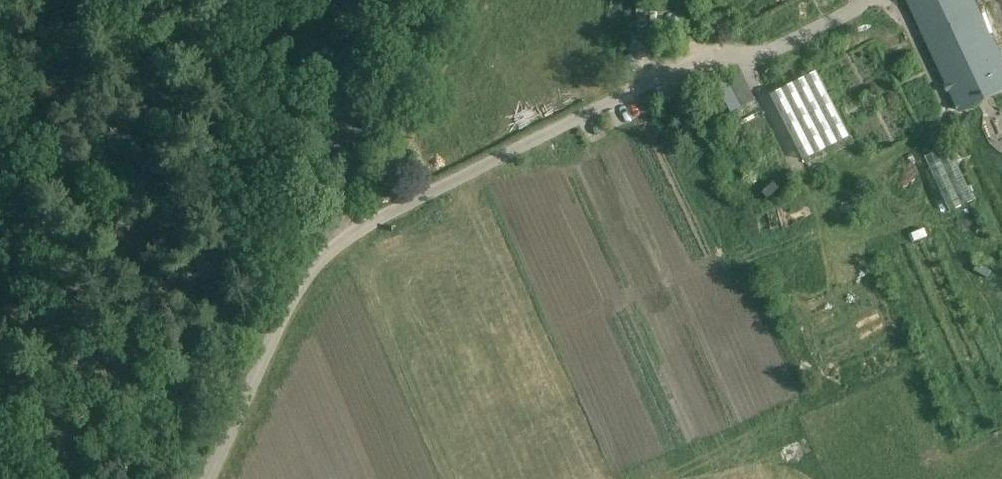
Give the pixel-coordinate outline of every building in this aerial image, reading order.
[(959,110),(1001,90),(1001,69),(970,0),(908,0),(959,110)] [(850,141),(818,76),(773,99),(804,163),(850,141)] [(711,88),(726,116),(744,106),(729,79),(711,88)] [(637,105),(641,121),(652,119),(649,103),(637,105)] [(589,132),(597,152),(605,149),(598,129),(589,132)]
